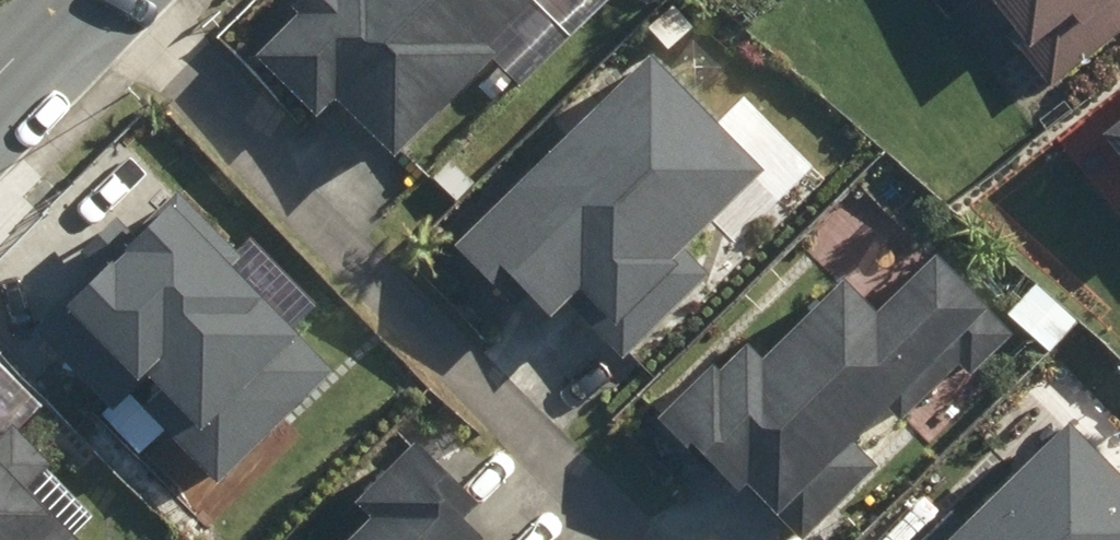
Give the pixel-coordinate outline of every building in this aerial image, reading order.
[(291,6),(298,13),(257,55),(317,114),(335,95),(395,153),(493,53),(485,46),(530,0),(296,0),(291,6)] [(1054,80),(1119,28),(1119,0),(1009,0),(1025,19),(1013,29),(1054,80)] [(768,170),(651,51),(451,245),(514,309),(529,294),(551,317),(569,299),(623,355),(708,272),(685,249),(768,170)] [(1110,126),(1119,139),(1119,118),(1110,126)] [(306,320),(178,195),(79,295),(149,364),(154,359),(212,416),(306,320)] [(749,482),(804,538),(878,466),(855,442),(887,411),(901,425),(961,366),(971,377),(1016,333),(937,252),(876,311),(844,278),(763,357),(748,341),(720,367),(713,360),(655,416),(689,450),(694,448),(738,492),(749,482)] [(1074,415),(966,522),(954,510),(923,539),(1119,539),(1119,460),(1074,415)] [(37,479),(54,462),(14,423),(3,434),(0,432),(0,539),(99,539),(37,479)] [(346,539),(481,539),(478,537),(488,526),(467,506),(480,493),(420,436),(365,493),(378,506),(346,539)]
